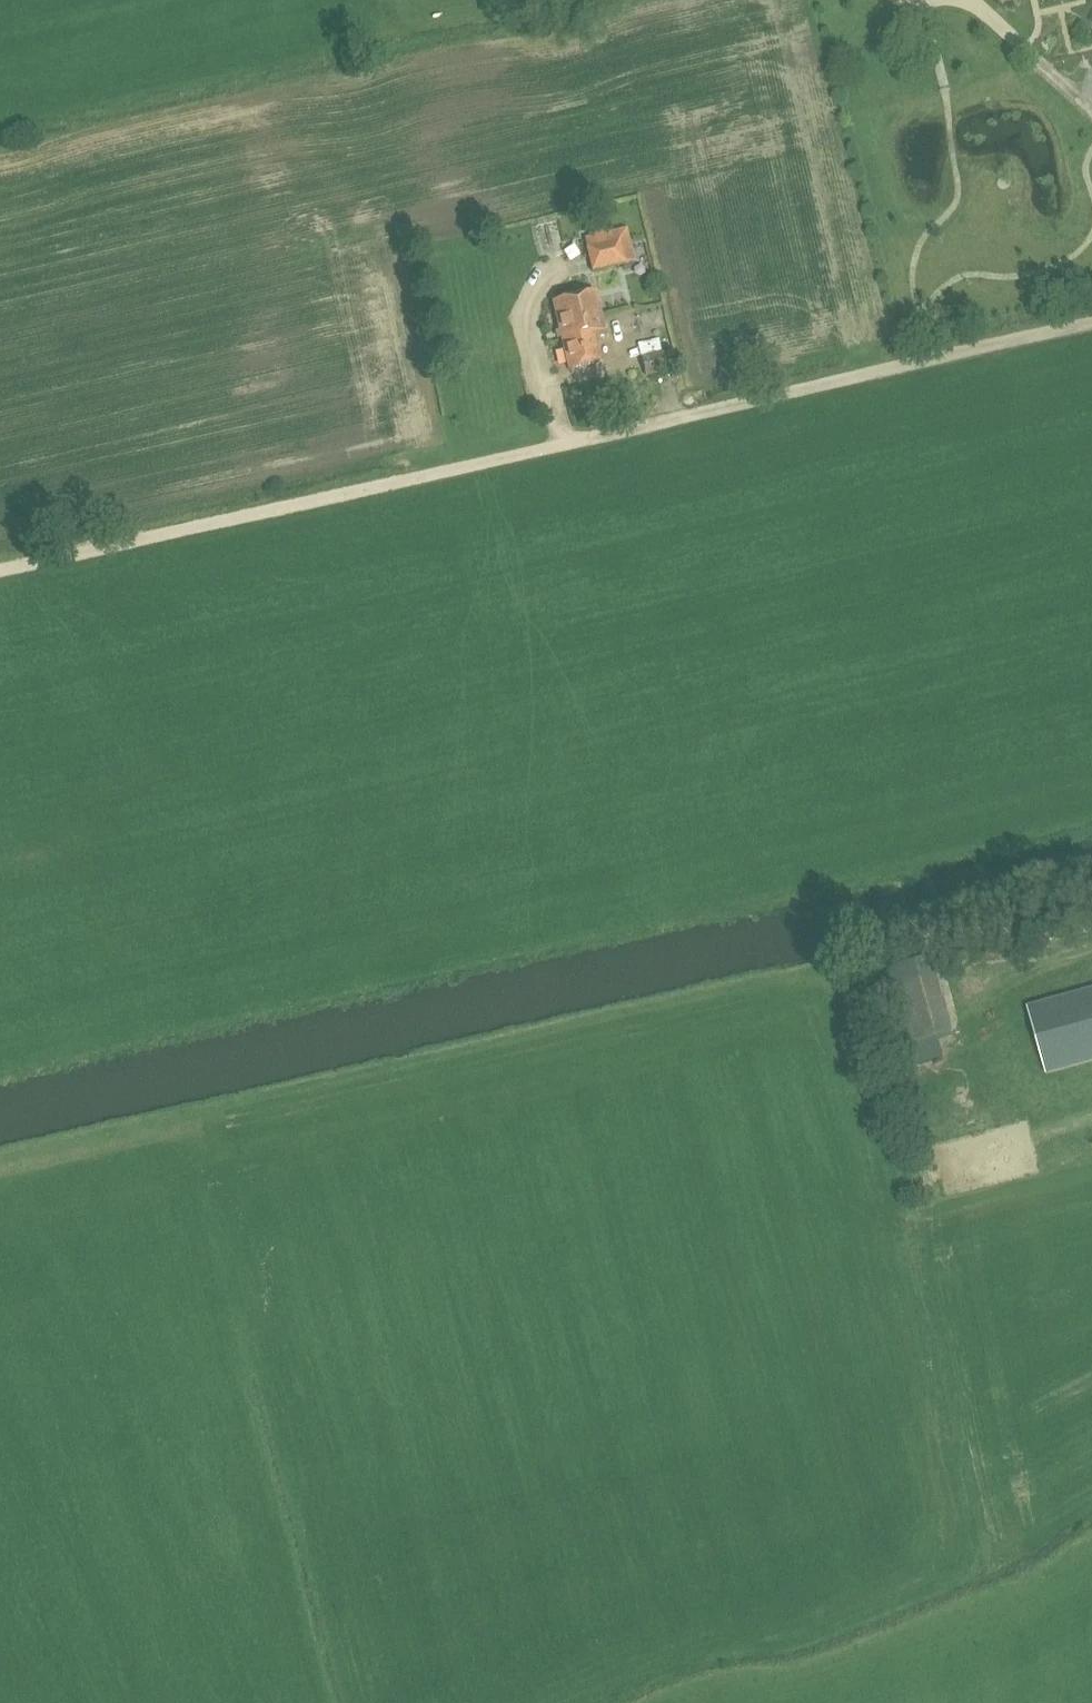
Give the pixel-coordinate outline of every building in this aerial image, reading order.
[(635,261),(627,227),(584,238),(593,272),(635,261)] [(569,369),(599,362),(594,338),(605,336),(595,292),(554,302),(569,369)] [(642,358),(646,375),(677,368),(673,351),(642,358)] [(899,1049),(952,1034),(936,976),(884,989),(899,1049)] [(1046,1074),(1091,1061),(1091,989),(1028,1007),(1046,1074)]
